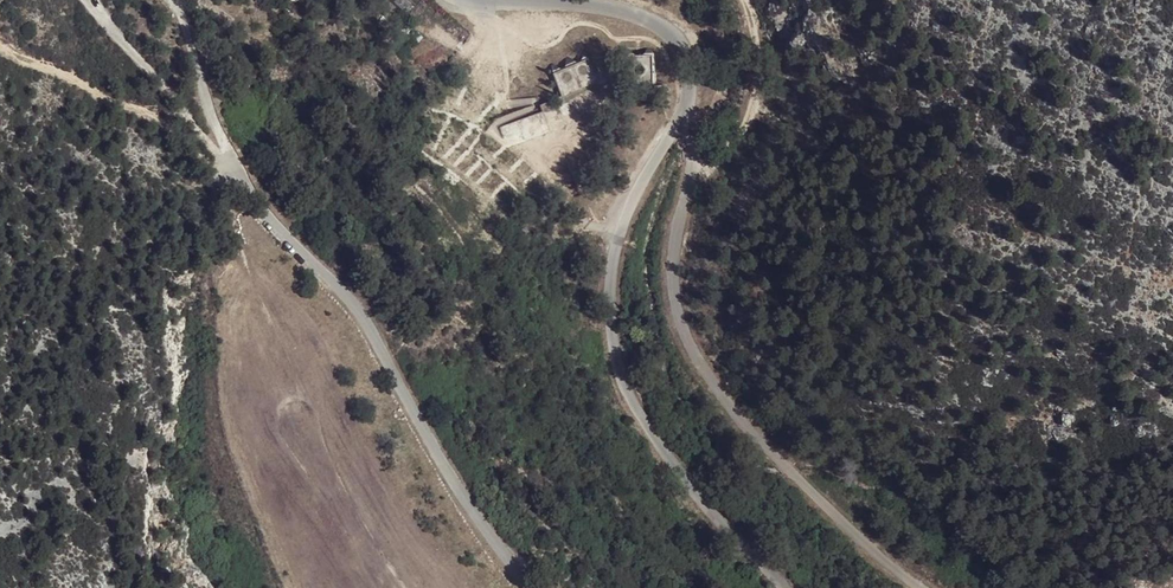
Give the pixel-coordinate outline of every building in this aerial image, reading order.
[(564,101),(608,84),(608,86),(654,86),(653,50),(608,51),(608,73),(595,78),(586,52),(551,67),(564,101)] [(505,143),(507,148),(550,132),(543,111),(500,127),(505,143)]
